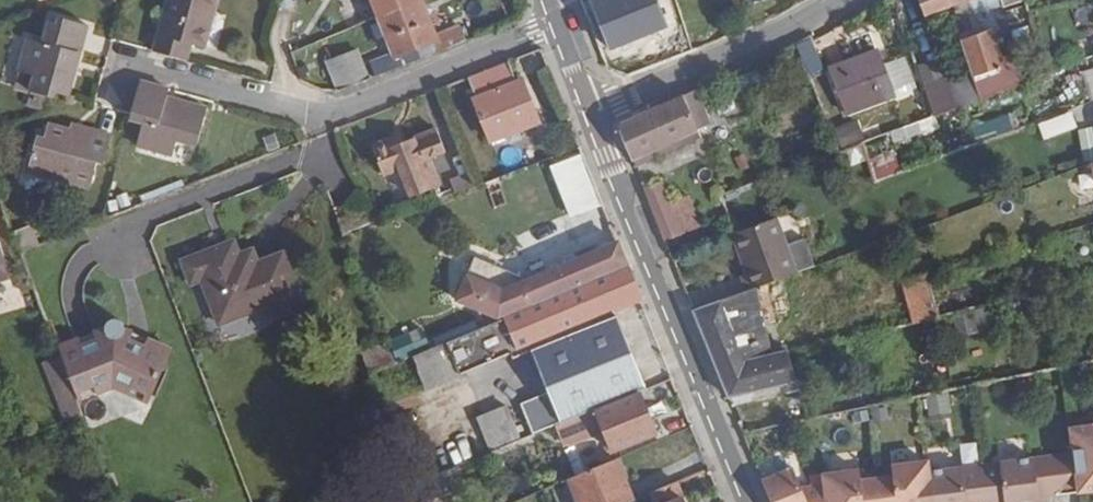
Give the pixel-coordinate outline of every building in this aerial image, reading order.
[(154,52),(186,61),(190,45),(204,49),(217,0),(168,0),(154,52)] [(378,16),(392,52),(369,61),(376,76),(465,42),(459,27),(436,36),(422,0),(419,0),(399,8),(378,16)] [(378,16),(399,8),(396,0),(371,0),(378,16)] [(587,0),(608,55),(667,32),(655,0),(588,0),(587,0)] [(928,26),(954,17),(950,7),(969,0),(919,0),(928,26)] [(53,92),(58,93),(67,96),(86,26),(57,17),(56,23),(48,20),(42,42),(27,38),(18,72),(32,76),(28,91),(30,91),(46,96),(52,98),(53,92)] [(980,101),(1024,82),(1014,54),(1003,58),(993,31),(961,43),(971,73),(947,82),(957,110),(980,101)] [(327,62),(338,90),(369,78),(358,50),(327,62)] [(879,51),(828,69),(846,116),(896,96),(879,51)] [(510,61),(470,77),(478,100),(474,101),(490,142),(542,122),(525,81),(519,83),(510,61)] [(1090,106),(1092,106),(1092,68),(1085,69),(1090,106)] [(32,76),(18,72),(14,89),(29,93),(30,91),(28,91),(32,76)] [(131,113),(130,118),(142,122),(136,145),(172,155),(176,139),(197,144),(206,108),(178,100),(176,105),(165,102),(167,97),(169,87),(141,78),(131,113)] [(934,118),(957,110),(947,82),(924,91),(934,118)] [(717,90),(713,83),(698,90),(701,97),(717,90)] [(701,97),(698,90),(618,127),(633,162),(641,158),(669,145),(669,144),(697,130),(711,124),(701,97)] [(41,111),(46,96),(30,91),(29,93),(26,106),(41,111)] [(176,105),(178,100),(167,97),(165,102),(176,105)] [(1030,112),(1035,123),(1058,114),(1054,103),(1030,112)] [(1043,141),(1078,129),(1072,112),(1037,124),(1043,141)] [(70,123),(69,129),(67,132),(80,135),(82,126),(70,123)] [(67,132),(69,129),(47,124),(44,137),(37,135),(27,169),(89,187),(97,161),(103,162),(111,134),(82,126),(80,135),(67,132)] [(394,140),(371,149),(383,179),(399,172),(411,200),(441,188),(429,159),(447,153),(437,130),(396,147),(394,140)] [(701,138),(697,130),(669,144),(669,145),(641,158),(644,165),(701,138)] [(553,164),(583,151),(580,142),(549,155),(553,164)] [(852,167),(868,160),(863,143),(845,150),(852,167)] [(599,193),(583,151),(553,164),(568,204),(599,193)] [(869,163),(875,183),(899,174),(894,155),(869,163)] [(644,190),(666,242),(683,235),(683,233),(701,226),(689,198),(670,206),(660,184),(644,190)] [(601,202),(599,193),(568,204),(571,212),(601,202)] [(740,276),(745,292),(768,283),(815,266),(806,239),(786,246),(776,218),(737,232),(732,234),(746,273),(740,276)] [(234,240),(222,245),(226,258),(231,270),(257,261),(252,249),(238,253),(234,240)] [(475,312),(482,327),(411,357),(425,391),(530,346),(548,392),(561,423),(553,426),(558,439),(601,422),(613,451),(656,434),(639,391),(647,388),(615,310),(642,298),(628,264),(617,242),(580,257),(578,252),(570,251),(563,254),(559,259),(561,265),(521,282),(518,274),(471,256),(453,303),(475,312)] [(11,277),(0,244),(0,281),(11,277)] [(304,307),(283,252),(257,261),(231,270),(226,258),(222,245),(181,261),(190,284),(201,280),(218,325),(269,305),(274,319),(304,307)] [(901,281),(913,322),(937,317),(933,303),(927,281),(925,274),(901,281)] [(694,310),(729,397),(797,381),(788,351),(772,354),(766,325),(776,322),(768,283),(745,292),(694,310)] [(944,293),(945,300),(949,311),(981,301),(976,284),(944,293)] [(937,317),(949,314),(949,311),(945,300),(933,303),(937,317)] [(994,323),(1002,321),(998,303),(949,314),(937,317),(913,322),(879,330),(882,342),(889,340),(890,343),(939,332),(940,335),(951,333),(953,338),(996,328),(994,323)] [(107,333),(59,351),(77,399),(93,393),(96,401),(114,393),(132,401),(135,393),(151,400),(169,353),(122,334),(123,331),(123,328),(121,325),(119,323),(118,322),(112,322),(111,323),(108,326),(107,329),(107,333)] [(362,356),(370,375),(395,364),(388,346),(362,356)] [(77,399),(61,357),(45,363),(67,421),(83,415),(80,407),(77,399)] [(804,403),(808,419),(881,404),(877,388),(804,403)] [(561,423),(548,392),(520,404),(532,434),(553,426),(561,423)] [(77,399),(80,407),(96,401),(93,393),(77,399)] [(135,393),(132,401),(148,407),(151,400),(135,393)] [(475,418),(488,451),(520,438),(507,405),(475,418)] [(1071,428),(1074,453),(1078,487),(1079,493),(1092,491),(1092,425),(1071,428)] [(1074,453),(1033,458),(1037,492),(1078,487),(1074,453)] [(981,465),(985,499),(1004,496),(1005,501),(1039,501),(1039,498),(1037,492),(1033,458),(981,465)] [(570,479),(580,501),(630,501),(634,500),(617,459),(570,479)] [(880,501),(932,501),(928,472),(927,460),(893,464),(894,476),(877,478),(880,501)] [(928,472),(932,501),(966,501),(985,499),(981,465),(928,472)] [(825,485),(801,488),(793,468),(762,481),(771,501),(827,501),(825,485)] [(877,478),(860,481),(859,468),(823,473),(825,485),(827,501),(880,501),(877,478)] [(560,484),(569,501),(580,501),(570,479),(560,484)] [(676,483),(650,494),(653,501),(684,501),(676,483)] [(1037,492),(1039,498),(1079,493),(1078,487),(1037,492)]
